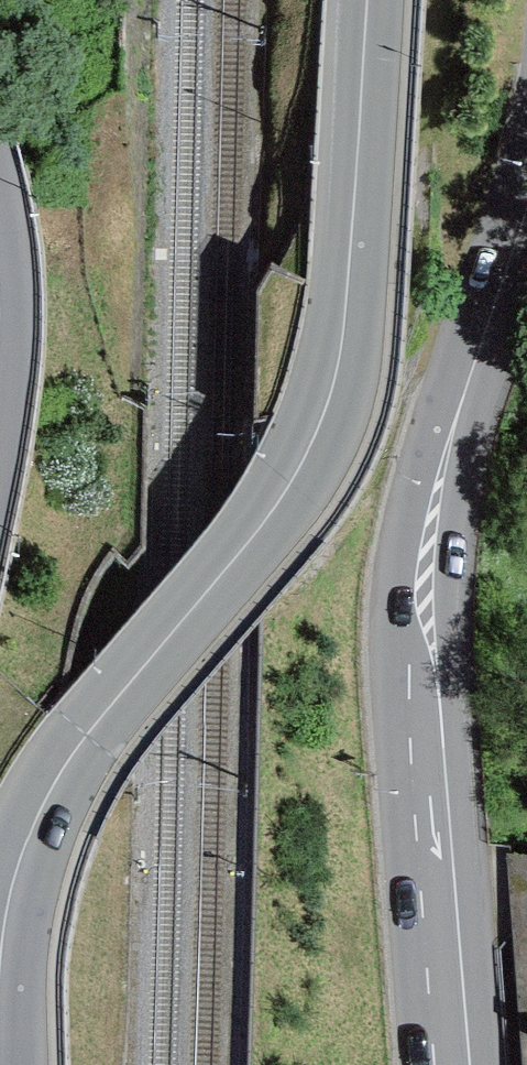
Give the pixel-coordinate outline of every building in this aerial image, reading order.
[(508,850),(523,1064),(526,1064),(526,852),(508,850)]
